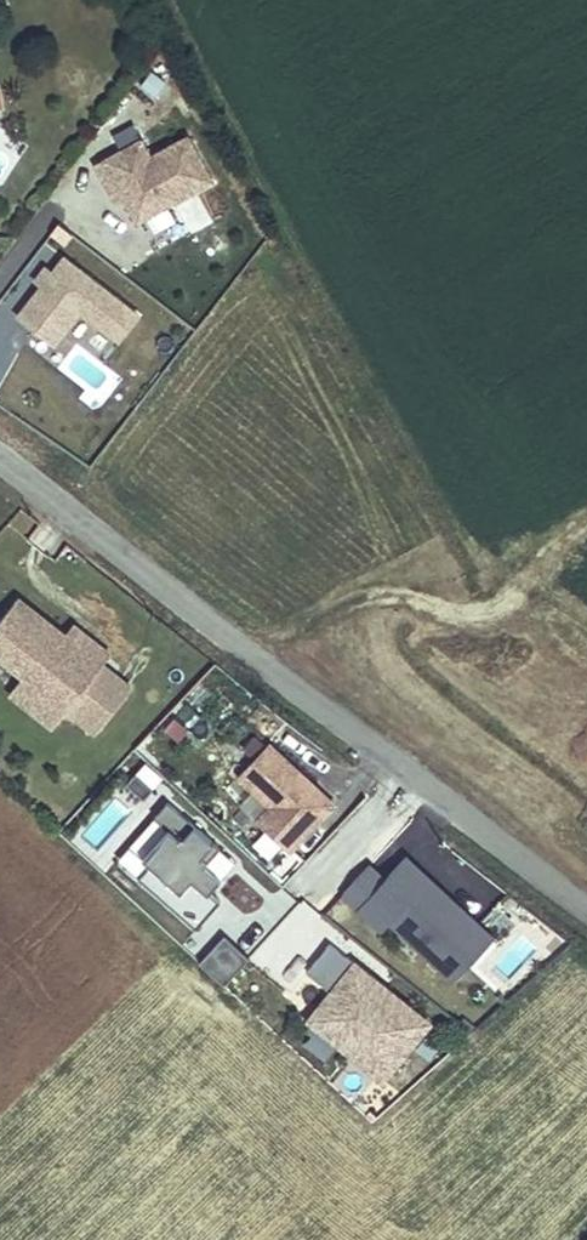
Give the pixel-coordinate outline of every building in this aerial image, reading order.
[(213,181),(188,137),(151,157),(142,140),(97,165),(107,183),(114,179),(138,222),(213,181)] [(107,183),(119,204),(126,201),(114,179),(107,183)] [(139,316),(65,258),(53,274),(44,286),(20,317),(55,344),(81,310),(120,340),(139,316)] [(44,286),(53,274),(47,269),(38,281),(44,286)] [(103,665),(65,635),(19,598),(0,622),(0,657),(97,733),(132,688),(103,665)] [(73,625),(65,635),(103,665),(111,655),(73,625)] [(54,727),(67,710),(24,676),(11,693),(54,727)] [(310,788),(313,784),(269,743),(240,775),(272,805),(257,821),(290,851),(335,803),(320,790),(316,794),(310,788)] [(154,789),(136,773),(127,783),(145,799),(154,789)] [(320,790),(313,784),(310,788),(316,794),(320,790)] [(222,879),(206,865),(221,848),(169,802),(156,817),(169,829),(144,858),(151,864),(140,877),(198,928),(221,901),(210,892),(222,879)] [(446,911),(444,908),(433,898),(441,889),(406,857),(385,879),(370,865),(344,894),(383,930),(391,922),(441,969),(480,926),(455,902),(446,911)] [(455,902),(441,889),(433,898),(446,911),(455,902)] [(454,981),(494,939),(480,926),(441,969),(454,981)] [(224,938),(202,964),(226,985),(248,959),(224,938)] [(330,943),(307,972),(332,992),(320,1006),(359,1037),(356,1042),(392,1071),(425,1029),(397,1006),(402,1000),(386,987),(381,993),(351,970),(356,964),(330,943)] [(386,987),(356,964),(351,970),(381,993),(386,987)] [(430,1023),(402,1000),(397,1006),(425,1029),(430,1023)] [(359,1037),(320,1006),(309,1020),(384,1080),(392,1071),(356,1042),(359,1037)]
